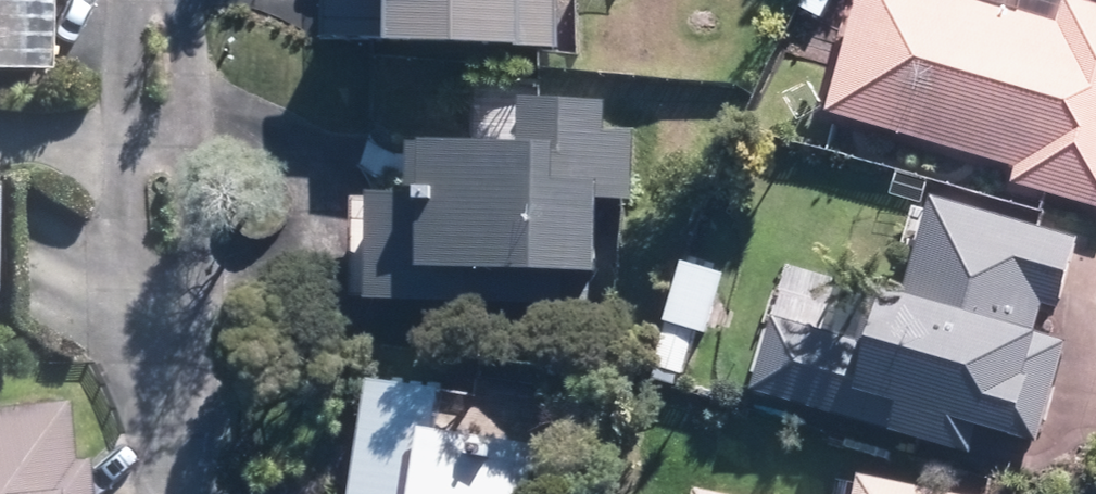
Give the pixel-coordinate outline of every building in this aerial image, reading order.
[(34,76),(36,0),(0,0),(0,75),(34,76)] [(360,2),(394,2),(393,54),(528,55),(528,51),(562,51),(562,0),(360,0),(360,2)] [(972,0),(861,0),(828,117),(1015,170),(1011,186),(1095,210),(1095,8),(1095,5),(1095,0),(1075,0),(1074,1),(1069,0),(1065,0),(1058,24),(972,0)] [(371,251),(371,308),(499,308),(498,281),(601,280),(601,203),(631,202),(632,133),(606,133),(607,105),(523,104),(522,154),(451,153),(451,151),(410,151),(411,191),(423,191),(423,199),(374,200),(374,251),(371,251)] [(1059,312),(1079,243),(933,201),(905,298),(886,292),(869,350),(774,323),(753,396),(844,421),(851,398),(899,410),(891,438),(973,461),(981,435),(1015,445),(1017,439),(1037,445),(1067,343),(1037,334),(1045,307),(1059,312)] [(656,369),(684,377),(697,332),(669,324),(656,369)] [(530,446),(440,439),(446,396),(371,386),(357,493),(524,493),(530,446)] [(0,409),(0,493),(77,493),(73,460),(62,462),(55,402),(0,409)] [(859,477),(856,493),(939,493),(859,477)]
